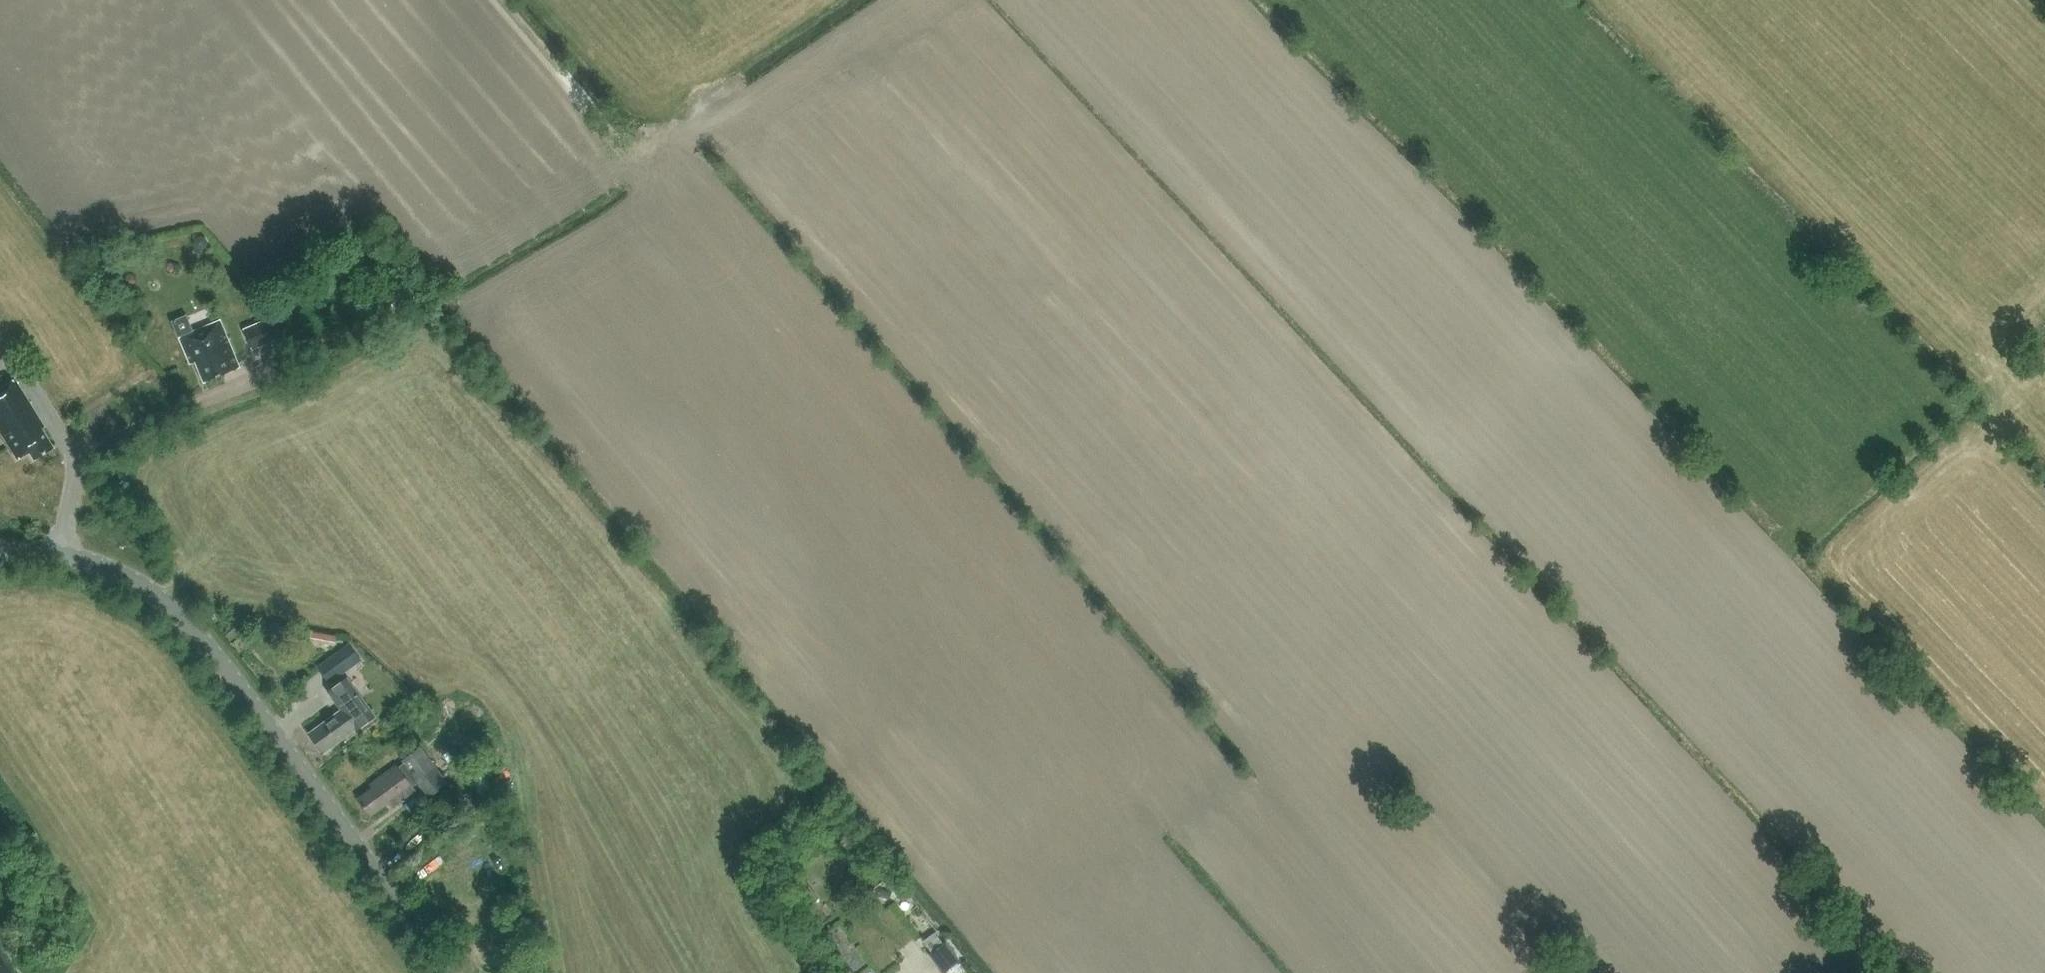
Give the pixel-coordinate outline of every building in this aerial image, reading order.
[(267,292),(255,297),(264,315),(275,309),(267,292)] [(284,335),(276,314),(244,328),(253,348),(284,335)] [(204,379),(239,365),(221,319),(180,336),(190,361),(196,359),(204,379)] [(13,377),(0,386),(0,431),(16,457),(28,450),(33,457),(52,445),(40,426),(43,424),(13,377)] [(336,637),(312,632),(311,640),(334,645),(336,637)] [(349,644),(338,653),(349,668),(360,659),(349,644)] [(323,721),(324,722),(310,732),(324,751),(338,741),(339,742),(376,715),(348,676),(329,690),(342,708),(323,721)] [(404,762),(399,766),(397,764),(370,784),(373,787),(359,797),(372,815),(390,802),(392,805),(415,788),(413,785),(419,781),(429,795),(449,781),(422,745),(402,759),(404,762)] [(947,941),(929,954),(943,972),(960,960),(947,941)]
